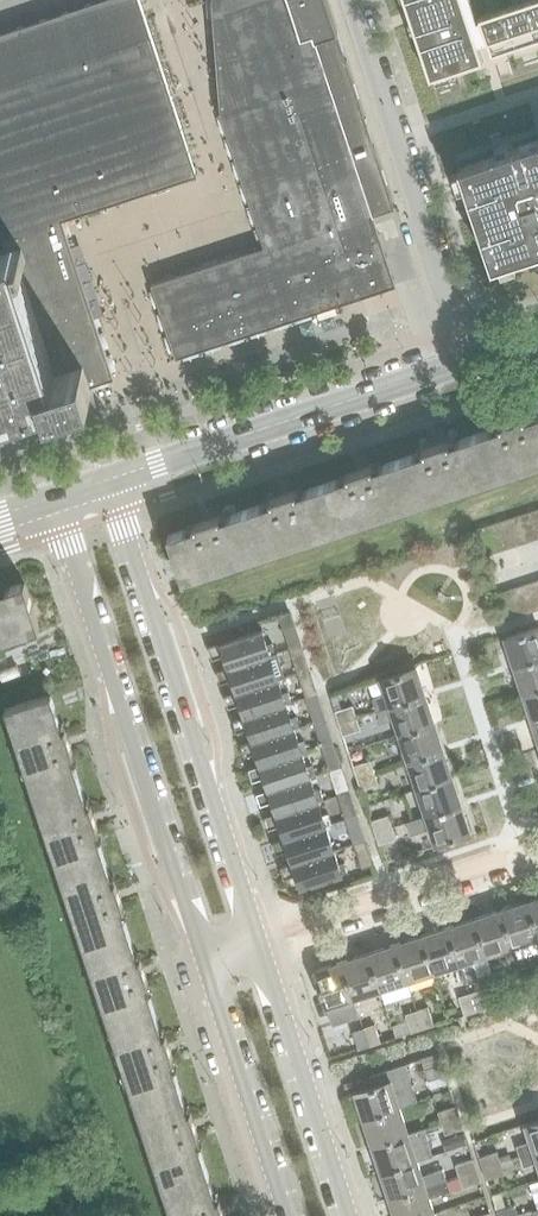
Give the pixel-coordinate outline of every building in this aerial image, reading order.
[(138,0),(98,0),(0,32),(0,402),(3,410),(31,401),(38,424),(96,405),(89,386),(113,378),(61,219),(196,175),(138,0)] [(373,215),(394,208),(326,0),(212,0),(211,11),(219,110),(218,111),(262,246),(151,283),(175,357),(389,287),(395,285),(381,239),(379,233),(373,215)] [(428,78),(480,60),(460,0),(402,0),(428,78)] [(501,4),(515,46),(537,38),(537,34),(527,0),(513,0),(501,4)] [(537,34),(537,0),(527,0),(537,34)] [(501,4),(475,13),(489,55),(515,46),(501,4)] [(460,175),(493,275),(537,260),(537,149),(460,175)] [(488,481),(537,464),(537,413),(472,434),(488,481)] [(396,459),(411,506),(488,481),(472,434),(396,459)] [(319,485),(334,531),(411,506),(396,459),(319,485)] [(243,510),(258,556),(334,531),(319,485),(243,510)] [(529,511),(537,539),(537,538),(537,508),(529,511)] [(243,510),(167,534),(182,581),(258,556),(243,510)] [(537,539),(529,511),(515,516),(524,543),(537,539)] [(524,543),(515,516),(502,520),(511,547),(524,543)] [(511,547),(502,520),(488,525),(497,552),(511,547)] [(475,529),(478,539),(484,556),(497,552),(488,525),(475,529)] [(537,608),(537,591),(534,581),(522,585),(530,611),(537,608)] [(39,628),(24,582),(7,587),(0,590),(0,640),(39,628)] [(509,589),(518,615),(530,611),(522,585),(509,589)] [(504,619),(518,615),(509,589),(496,593),(504,619)] [(282,628),(288,647),(300,643),(294,625),(282,628)] [(513,666),(537,658),(537,627),(504,638),(513,666)] [(224,654),(228,667),(269,654),(276,651),(272,641),(265,643),(261,629),(220,642),(208,647),(212,659),(224,654)] [(296,670),(308,666),(300,643),(288,647),(296,670)] [(276,651),(269,654),(228,667),(216,671),(220,683),(232,679),(236,691),(276,677),(283,675),(276,651)] [(513,666),(522,693),(537,688),(537,658),(513,666)] [(296,670),(304,695),(316,691),(308,666),(296,670)] [(376,711),(389,707),(423,695),(414,667),(380,679),(385,694),(371,698),(376,711)] [(281,692),(276,677),(236,691),(224,695),(228,707),(240,703),(244,716),(285,702),(291,700),(288,690),(281,692)] [(531,720),(537,718),(537,688),(522,693),(531,720)] [(312,720),(324,716),(316,691),(304,695),(312,720)] [(71,757),(73,756),(64,729),(62,729),(50,693),(3,709),(29,789),(76,773),(71,757)] [(389,707),(398,734),(432,723),(423,695),(389,707)] [(252,740),(293,727),(300,725),(296,715),(289,717),(285,702),(244,716),(232,720),(236,732),(248,728),(252,740)] [(335,711),(339,723),(356,717),(352,705),(335,711)] [(312,720),(321,745),(332,741),(324,716),(312,720)] [(360,729),(356,717),(339,723),(343,735),(360,729)] [(398,734),(407,761),(441,750),(432,723),(398,734)] [(297,741),(293,727),(252,740),(240,744),(244,756),(256,752),(260,765),(301,752),(308,749),(304,739),(297,741)] [(328,768),(340,764),(332,741),(321,745),(328,768)] [(407,761),(416,788),(450,777),(441,750),(407,761)] [(268,789),(308,775),(315,773),(312,763),(305,766),(301,752),(260,765),(248,769),(252,781),(264,777),(268,789)] [(353,765),(356,777),(374,772),(370,760),(353,765)] [(328,768),(337,794),(348,790),(340,764),(328,768)] [(378,784),(374,772),(356,777),(360,789),(378,784)] [(87,806),(76,773),(29,789),(55,868),(102,853),(96,833),(98,832),(89,805),(87,806)] [(313,790),(308,775),(268,789),(256,793),(260,805),(272,801),(276,814),(317,801),(324,799),(320,787),(313,790)] [(416,788),(425,815),(459,804),(450,777),(416,788)] [(344,818),(356,814),(348,790),(337,794),(344,818)] [(321,814),(317,801),(276,814),(264,818),(268,830),(280,825),(284,838),(325,825),(332,822),(328,812),(321,814)] [(468,832),(459,804),(425,815),(406,822),(410,835),(429,829),(434,843),(468,832)] [(344,818),(352,842),(364,838),(356,814),(344,818)] [(370,820),(374,832),(391,826),(388,815),(370,820)] [(292,862),(333,849),(325,825),(284,838),(272,842),(276,854),(288,850),(292,862)] [(395,838),(391,826),(374,832),(378,844),(395,838)] [(361,868),(371,865),(373,864),(364,838),(352,842),(361,868)] [(337,863),(333,849),(292,862),(280,866),(284,878),(296,874),(300,888),(341,874),(348,872),(344,861),(337,863)] [(102,853),(55,868),(82,948),(129,933),(121,909),(123,909),(114,881),(112,882),(102,853)] [(537,935),(537,896),(527,900),(537,935)] [(512,946),(537,938),(537,935),(527,900),(500,909),(512,946)] [(473,917),(485,955),(512,946),(500,909),(473,917)] [(473,917),(446,926),(458,964),(460,963),(465,981),(477,977),(471,959),(485,955),(473,917)] [(420,935),(432,972),(458,964),(446,926),(420,935)] [(137,959),(129,933),(82,948),(108,1028),(155,1012),(146,986),(148,985),(139,958),(137,959)] [(420,935),(393,943),(405,981),(432,972),(420,935)] [(367,952),(379,989),(405,981),(393,943),(367,952)] [(367,952),(341,961),(353,998),(379,989),(367,952)] [(326,1007),(342,1001),(348,1019),(358,1016),(353,998),(341,961),(313,969),(326,1007)] [(533,971),(522,975),(528,992),(537,989),(537,985),(533,971)] [(528,992),(522,975),(511,979),(517,996),(528,992)] [(487,1006),(481,989),(469,993),(475,1010),(487,1006)] [(475,1010),(469,993),(458,997),(464,1014),(475,1010)] [(433,1024),(428,1007),(417,1010),(422,1028),(433,1024)] [(411,1031),(422,1028),(417,1010),(405,1014),(411,1031)] [(155,1012),(108,1028),(134,1108),(181,1092),(171,1062),(173,1061),(164,1034),(162,1035),(155,1012)] [(380,1042),(375,1024),(363,1027),(369,1045),(380,1042)] [(358,1049),(369,1045),(363,1027),(352,1031),(358,1049)] [(439,1052),(420,1058),(427,1080),(446,1074),(439,1052)] [(362,1119),(399,1107),(416,1101),(404,1063),(368,1075),(372,1086),(353,1092),(362,1119)] [(187,1111),(181,1092),(134,1108),(160,1188),(207,1172),(196,1138),(198,1138),(189,1110),(187,1111)] [(441,1122),(459,1116),(456,1105),(437,1111),(441,1122)] [(362,1119),(371,1146),(407,1134),(399,1107),(362,1119)] [(445,1134),(463,1128),(459,1116),(441,1122),(445,1134)] [(537,1149),(537,1119),(523,1124),(529,1141),(520,1144),(523,1154),(537,1149)] [(380,1172),(416,1160),(432,1155),(423,1128),(407,1134),(371,1146),(380,1172)] [(445,1150),(467,1143),(463,1133),(442,1140),(445,1150)] [(537,1170),(537,1149),(523,1154),(527,1165),(536,1162),(537,1170)] [(500,1162),(496,1151),(479,1156),(483,1168),(500,1162)] [(459,1176),(477,1170),(473,1159),(455,1165),(459,1176)] [(380,1172),(388,1198),(446,1179),(442,1168),(421,1175),(416,1160),(380,1172)] [(504,1174),(500,1162),(483,1168),(486,1179),(504,1174)] [(462,1187),(480,1181),(477,1170),(459,1176),(462,1187)] [(218,1198),(216,1199),(207,1172),(160,1188),(170,1215),(224,1215),(218,1198)] [(433,1213),(428,1196),(449,1189),(446,1179),(388,1198),(394,1215),(424,1215),(433,1213)] [(514,1204),(496,1210),(498,1215),(515,1215),(518,1215),(514,1204)]
